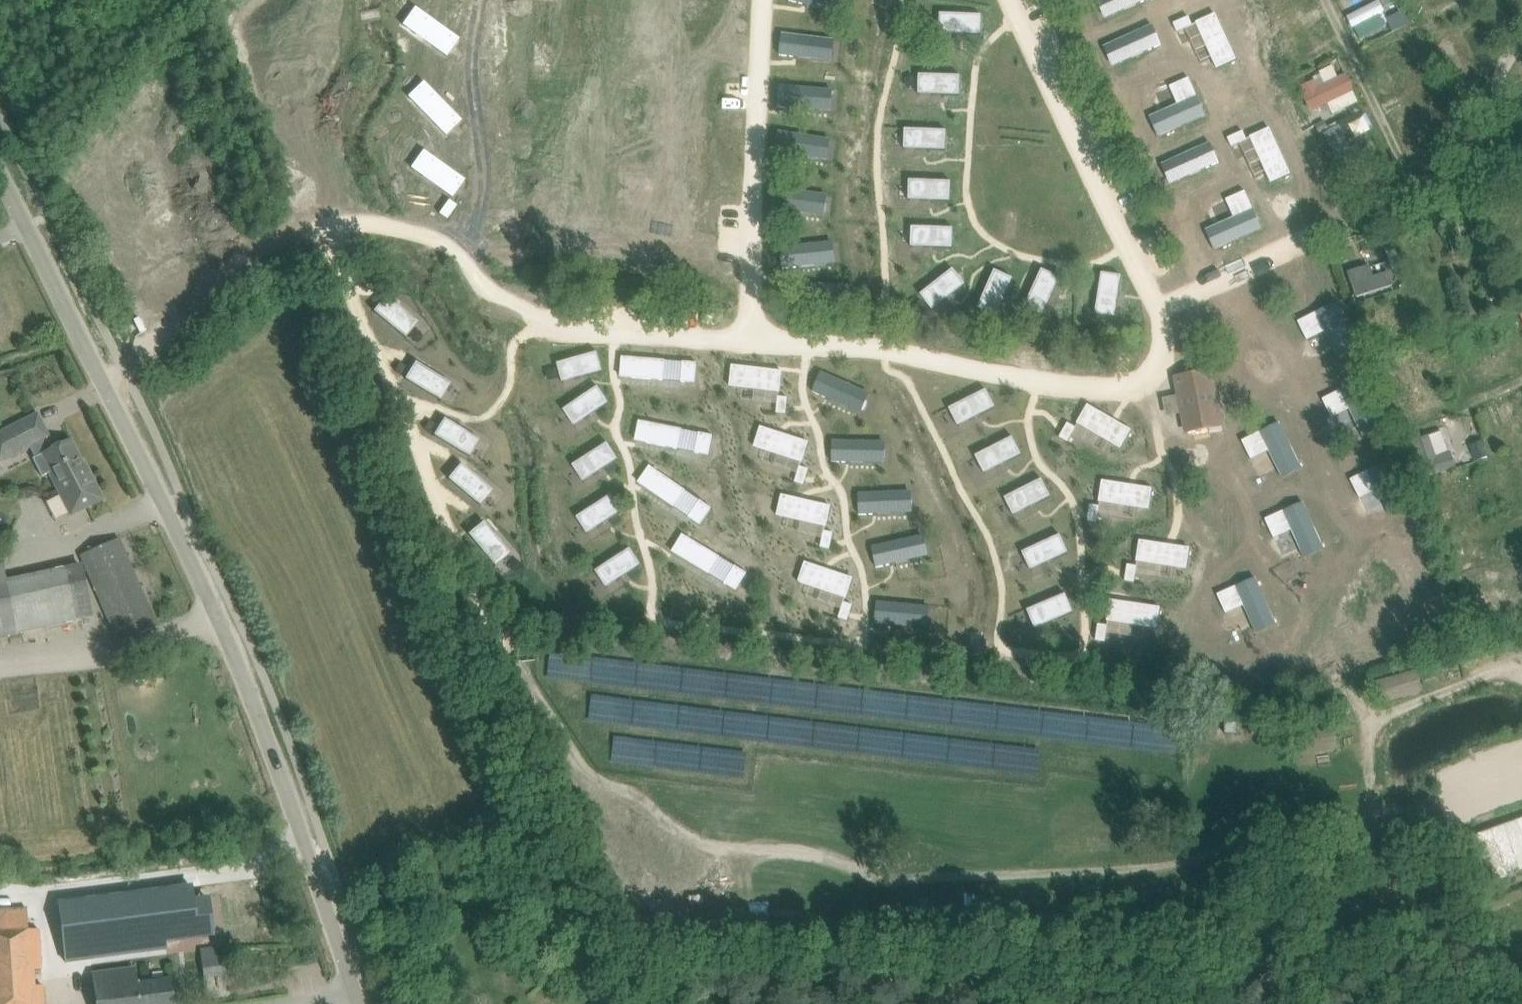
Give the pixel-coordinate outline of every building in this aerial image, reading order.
[(789,0),(839,12),(842,0),(789,0)] [(1098,1),(1105,17),(1142,0),(1100,0),(1098,1)] [(1391,13),(1388,14),(1397,33),(1366,48),(1372,62),(1393,53),(1397,62),(1417,53),(1410,38),(1417,35),(1401,0),(1385,0),(1391,13)] [(1347,17),(1353,28),(1385,12),(1379,1),(1347,17)] [(407,23),(446,51),(456,36),(417,9),(407,23)] [(940,14),(940,34),(981,34),(981,15),(940,14)] [(1198,23),(1217,66),(1233,59),(1214,16),(1198,23)] [(1261,24),(1248,32),(1254,42),(1267,34),(1261,24)] [(1150,27),(1107,46),(1114,62),(1157,42),(1150,27)] [(782,34),(780,55),(831,61),(834,40),(782,34)] [(1070,92),(1083,88),(1078,71),(1066,74),(1070,92)] [(1300,87),(1311,112),(1356,91),(1348,73),(1318,87),(1315,80),(1300,87)] [(920,75),(919,94),(960,95),(960,75),(920,75)] [(413,96),(447,128),(459,116),(425,83),(413,96)] [(779,87),(778,108),(822,110),(823,90),(779,87)] [(1195,101),(1152,120),(1159,136),(1203,116),(1195,101)] [(1343,123),(1324,132),(1341,168),(1360,159),(1343,123)] [(1253,135),(1271,179),(1287,172),(1269,128),(1253,135)] [(905,130),(905,150),(945,150),(946,131),(905,130)] [(777,132),(775,153),(818,158),(821,138),(777,132)] [(1206,144),(1163,164),(1170,180),(1213,160),(1206,144)] [(414,168),(454,194),(463,180),(424,153),(414,168)] [(910,181),(910,201),(950,202),(950,182),(910,181)] [(775,189),(772,209),(816,215),(818,194),(775,189)] [(1251,211),(1208,231),(1216,247),(1259,227),(1251,211)] [(912,228),(912,247),(952,248),(953,229),(912,228)] [(825,244),(781,248),(783,269),(827,264),(825,244)] [(1316,313),(1341,305),(1323,253),(1298,261),(1316,313)] [(718,271),(738,272),(739,261),(719,259),(718,271)] [(1349,273),(1356,297),(1393,286),(1385,262),(1349,273)] [(952,268),(920,293),(932,309),(964,284),(952,268)] [(1060,278),(1043,270),(1026,307),(1044,315),(1060,278)] [(995,271),(979,308),(996,316),(1013,279),(995,271)] [(1096,314),(1115,317),(1122,277),(1102,274),(1096,314)] [(386,297),(374,312),(405,338),(418,323),(386,297)] [(1313,340),(1304,343),(1307,352),(1356,334),(1348,310),(1308,325),(1313,340)] [(704,313),(703,322),(714,324),(716,315),(704,313)] [(420,360),(414,341),(385,350),(391,368),(420,360)] [(564,382),(603,372),(598,353),(558,363),(564,382)] [(1341,389),(1367,381),(1359,355),(1333,363),(1341,389)] [(621,376),(692,380),(693,363),(622,358),(621,376)] [(450,384),(416,363),(406,379),(440,400),(450,384)] [(732,364),(730,386),(780,391),(782,370),(732,364)] [(1177,395),(1180,412),(1185,433),(1224,425),(1212,368),(1173,376),(1177,395)] [(821,373),(813,392),(853,410),(862,391),(821,373)] [(598,388),(564,410),(575,427),(609,404),(598,388)] [(987,391),(950,409),(959,426),(995,408),(987,391)] [(778,396),(777,412),(786,413),(787,397),(778,396)] [(1521,432),(1521,398),(1511,402),(1521,432)] [(1373,399),(1340,407),(1344,425),(1378,417),(1373,399)] [(1088,404),(1078,422),(1120,447),(1131,428),(1088,404)] [(69,516),(103,499),(85,464),(83,465),(71,440),(52,449),(47,438),(49,437),(37,414),(0,433),(0,463),(30,448),(35,458),(33,459),(42,477),(48,474),(69,516)] [(1439,452),(1468,446),(1462,417),(1433,424),(1439,452)] [(444,419),(434,436),(469,456),(479,440),(444,419)] [(1068,422),(1060,437),(1068,441),(1076,427),(1068,422)] [(636,440),(706,453),(709,436),(639,423),(636,440)] [(1264,431),(1283,474),(1299,468),(1280,424),(1264,431)] [(761,426),(754,446),(802,462),(808,441),(761,426)] [(1368,438),(1376,458),(1397,449),(1388,430),(1368,438)] [(1411,442),(1425,479),(1457,467),(1451,451),(1437,456),(1430,435),(1411,442)] [(1013,437),(976,455),(985,473),(1021,455),(1013,437)] [(832,441),(831,462),(876,463),(876,441),(832,441)] [(608,442),(573,464),(584,480),(618,459),(608,442)] [(1513,452),(1521,475),(1521,448),(1513,452)] [(769,478),(771,455),(748,454),(747,477),(769,478)] [(461,463),(449,478),(480,504),(492,489),(461,463)] [(800,466),(795,482),(804,485),(809,469),(800,466)] [(639,482),(699,520),(708,506),(648,467),(639,482)] [(1042,480),(1006,498),(1014,516),(1051,498),(1042,480)] [(1103,480),(1100,501),(1149,509),(1153,488),(1103,480)] [(903,493),(858,494),(859,514),(904,513),(903,493)] [(782,494),(777,515),(826,526),(831,505),(782,494)] [(612,495),(578,517),(588,533),(622,512),(612,495)] [(1287,509),(1305,553),(1321,546),(1303,503),(1287,509)] [(1091,505),(1088,521),(1097,522),(1100,506),(1091,505)] [(1246,539),(1272,525),(1266,513),(1240,527),(1246,539)] [(484,522),(469,534),(495,566),(510,553),(484,522)] [(825,531),(821,546),(830,548),(833,533),(825,531)] [(673,550),(734,586),(743,571),(682,535),(673,550)] [(1030,570),(1067,553),(1059,535),(1022,552),(1030,570)] [(119,538),(80,555),(118,644),(157,627),(119,538)] [(915,538),(872,548),(877,568),(920,558),(915,538)] [(1141,540),(1138,561),(1185,569),(1189,548),(1141,540)] [(1311,551),(1315,570),(1339,565),(1335,546),(1311,551)] [(631,549),(596,571),(607,588),(641,566),(631,549)] [(806,562),(799,582),(846,598),(853,577),(806,562)] [(0,564),(0,635),(93,615),(82,568),(7,584),(2,563),(0,564)] [(1128,565),(1126,581),(1134,583),(1137,566),(1128,565)] [(1238,586),(1257,629),(1273,623),(1254,579),(1238,586)] [(1073,612),(1066,594),(1028,610),(1036,628),(1073,612)] [(1112,599),(1108,620),(1158,628),(1161,607),(1112,599)] [(844,602),(839,618),(848,621),(853,605),(844,602)] [(877,602),(875,623),(919,627),(921,605),(877,602)] [(1099,624),(1097,641),(1105,642),(1108,626),(1099,624)] [(955,645),(956,628),(940,627),(939,644),(955,645)] [(1416,669),(1376,681),(1380,694),(1419,683),(1416,669)] [(1156,725),(1155,745),(1178,747),(1180,726),(1156,725)] [(191,885),(57,903),(64,961),(166,949),(166,941),(181,940),(214,936),(210,897),(192,899),(191,885)] [(43,985),(34,985),(33,969),(41,969),(39,928),(28,929),(27,908),(0,909),(0,1003),(44,1003),(43,985)] [(212,949),(200,951),(203,970),(215,968),(228,966),(226,947),(212,949)] [(96,1002),(97,1003),(174,1003),(170,978),(136,982),(134,967),(93,973),(96,1002)]
